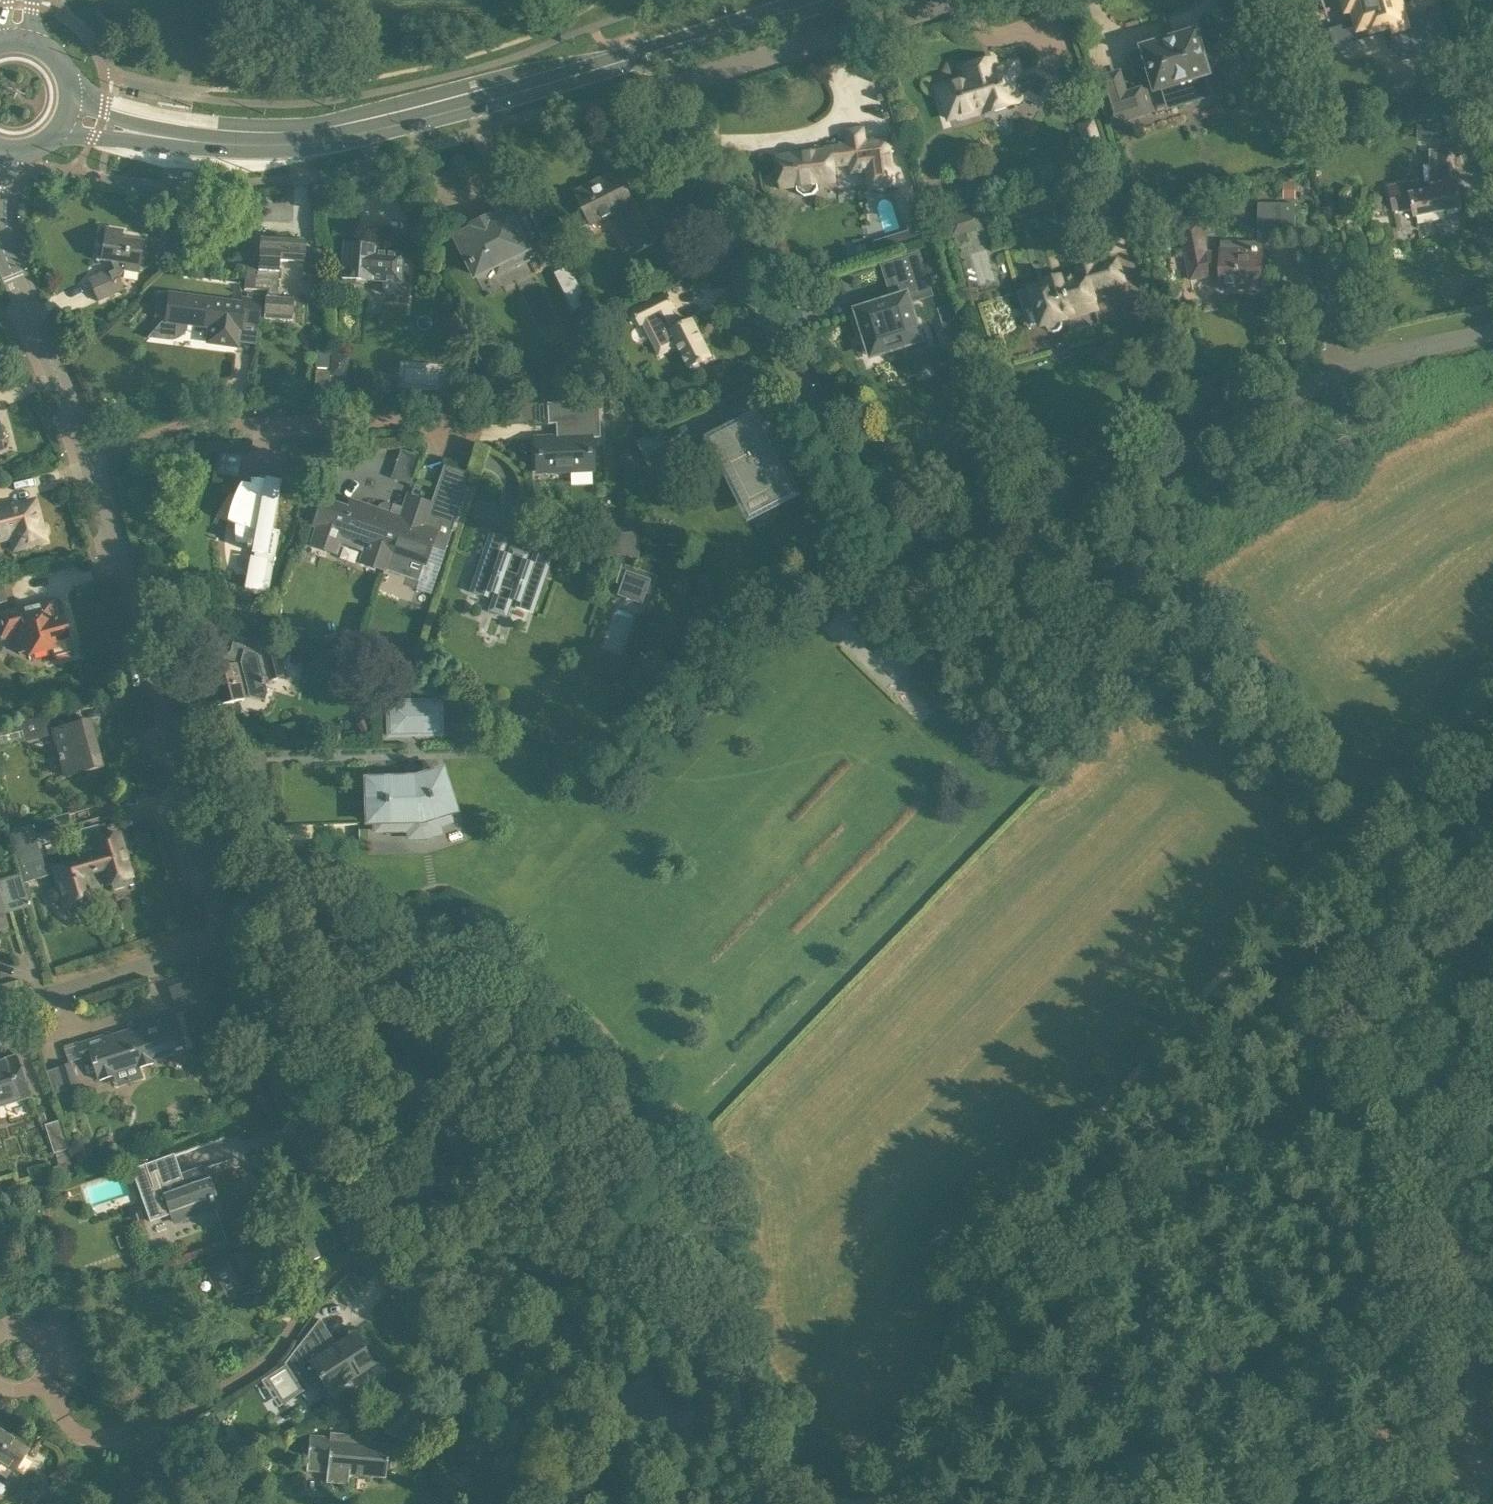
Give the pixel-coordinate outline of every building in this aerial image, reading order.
[(1347,12),(1353,11),(1359,31),(1370,28),(1372,33),(1397,26),(1398,31),(1406,29),(1413,53),(1436,46),(1437,50),(1452,45),(1441,10),(1424,16),(1422,10),(1404,15),(1401,3),(1412,0),(1344,0),(1347,12)] [(1143,48),(1144,51),(1131,55),(1134,67),(1147,63),(1156,91),(1163,88),(1169,108),(1212,95),(1206,75),(1209,74),(1208,72),(1212,67),(1210,59),(1203,57),(1196,32),(1193,33),(1187,28),(1178,30),(1176,38),(1143,48)] [(940,88),(949,119),(955,117),(959,120),(975,115),(977,110),(985,108),(983,102),(994,99),(997,109),(1017,103),(1016,98),(1027,95),(1042,103),(1054,80),(1036,71),(1020,76),(1015,63),(997,68),(994,59),(965,68),(968,79),(940,88)] [(1102,100),(1110,124),(1148,113),(1141,88),(1102,100)] [(1441,110),(1450,141),(1474,131),(1466,103),(1441,110)] [(1087,155),(1104,149),(1094,121),(1078,126),(1087,155)] [(1418,137),(1430,137),(1430,124),(1418,124),(1418,137)] [(825,151),(777,157),(781,188),(797,186),(798,192),(804,196),(813,195),(818,189),(817,184),(837,181),(834,166),(866,162),(869,188),(894,185),(888,139),(865,142),(863,128),(847,130),(849,145),(824,148),(825,151)] [(1388,187),(1393,212),(1412,208),(1414,217),(1446,210),(1446,214),(1459,212),(1458,208),(1462,207),(1456,181),(1455,181),(1455,149),(1428,150),(1429,187),(1430,191),(1424,192),(1424,191),(1422,191),(1420,181),(1388,187)] [(634,178),(635,178),(623,153),(622,154),(623,155),(601,166),(606,177),(574,193),(590,225),(614,213),(635,254),(640,252),(654,245),(641,218),(634,203),(624,182),(634,177),(634,178)] [(1297,183),(1285,182),(1285,199),(1297,200),(1297,183)] [(912,188),(896,192),(904,221),(921,216),(912,188)] [(1258,203),(1257,233),(1263,234),(1297,235),(1298,204),(1258,203)] [(462,252),(462,253),(466,262),(467,261),(474,275),(522,250),(526,257),(552,244),(542,225),(517,237),(506,214),(489,222),(486,218),(470,225),(473,230),(456,239),(462,252)] [(966,286),(998,280),(986,215),(954,221),(966,286)] [(1199,221),(1178,225),(1189,280),(1209,276),(1219,276),(1218,288),(1260,289),(1261,253),(1263,253),(1263,234),(1257,233),(1256,242),(1219,241),(1219,250),(1211,250),(1210,247),(1204,248),(1202,238),(1203,238),(1199,221)] [(113,268),(88,280),(97,301),(123,289),(118,279),(124,271),(138,273),(144,234),(105,228),(102,246),(98,245),(96,260),(110,262),(113,268)] [(318,276),(319,247),(304,247),(304,241),(259,238),(257,270),(244,269),(243,290),(268,291),(267,296),(279,296),(280,269),(278,268),(279,261),(287,262),(288,261),(303,261),(302,275),(318,276)] [(382,293),(403,295),(405,267),(400,267),(401,254),(372,252),(373,246),(344,244),(341,278),(383,282),(382,293)] [(908,352),(928,345),(924,332),(919,333),(908,300),(932,293),(919,253),(881,264),(887,280),(891,279),(897,298),(857,311),(859,314),(853,316),(859,336),(865,334),(872,357),(906,346),(908,352)] [(1098,288),(1123,281),(1116,258),(1093,265),(1092,263),(1077,268),(1078,273),(1047,281),(1048,284),(1018,293),(1023,309),(1035,306),(1040,326),(1043,325),(1043,327),(1047,332),(1052,333),(1058,332),(1061,328),(1061,322),(1061,320),(1095,310),(1088,285),(1096,283),(1098,288)] [(258,325),(261,300),(243,298),(243,304),(169,294),(169,295),(160,294),(157,316),(166,317),(165,322),(210,327),(208,338),(208,342),(227,345),(227,341),(237,343),(240,323),(258,325)] [(640,325),(643,324),(659,356),(678,346),(690,369),(712,358),(692,320),(679,326),(671,310),(674,308),(668,294),(633,311),(640,325)] [(264,319),(292,320),(293,297),(279,296),(267,296),(265,296),(264,319)] [(332,347),(319,346),(317,365),(330,366),(332,347)] [(333,351),(332,374),(348,375),(349,352),(333,351)] [(472,392),(474,369),(459,367),(457,391),(472,392)] [(313,393),(328,394),(329,372),(315,371),(313,393)] [(578,401),(546,403),(547,424),(561,423),(562,438),(536,439),(538,471),(555,470),(556,473),(571,472),(571,469),(591,468),(589,438),(599,437),(597,403),(578,404),(578,401)] [(711,439),(738,492),(744,503),(768,491),(772,499),(793,489),(768,438),(759,442),(748,421),(711,439)] [(636,442),(659,486),(682,474),(659,430),(636,442)] [(417,465),(420,455),(402,449),(398,459),(417,465)] [(251,485),(241,483),(236,496),(233,505),(230,520),(235,523),(235,532),(235,541),(247,544),(240,586),(262,590),(281,481),(265,478),(265,480),(258,479),(251,479),(251,485)] [(455,532),(470,489),(447,481),(442,495),(446,497),(442,507),(430,503),(429,505),(408,497),(404,508),(392,504),(389,514),(351,501),(348,509),(323,501),(314,526),(318,527),(312,544),(334,552),(337,543),(364,552),(361,561),(417,581),(431,543),(445,548),(451,530),(455,532)] [(20,533),(24,545),(44,540),(43,536),(33,502),(10,509),(9,506),(0,509),(0,538),(20,533)] [(639,535),(609,537),(610,557),(640,561),(639,535)] [(535,611),(553,558),(533,551),(528,566),(520,564),(523,556),(513,553),(510,560),(502,557),(507,542),(488,536),(470,589),(490,595),(491,591),(495,592),(490,608),(508,614),(514,598),(517,600),(516,604),(535,611)] [(614,583),(625,586),(622,594),(643,601),(645,593),(650,595),(657,577),(621,565),(614,583)] [(53,656),(69,652),(66,640),(69,639),(63,617),(57,619),(52,600),(16,610),(17,612),(9,614),(8,615),(9,617),(0,619),(0,636),(1,640),(22,634),(27,651),(28,650),(30,654),(51,649),(53,656)] [(263,682),(268,680),(286,676),(280,653),(281,648),(232,633),(226,654),(211,657),(214,669),(207,671),(215,706),(245,698),(244,693),(248,692),(249,697),(263,700),(266,692),(263,682)] [(414,654),(402,650),(398,662),(410,666),(414,654)] [(440,734),(439,701),(388,702),(388,735),(440,734)] [(89,721),(67,726),(63,711),(19,723),(0,728),(0,746),(52,732),(64,777),(101,767),(89,721)] [(367,822),(408,821),(408,838),(424,837),(438,833),(433,817),(454,811),(441,771),(420,777),(421,780),(417,781),(412,782),(408,782),(408,779),(366,780),(367,822)] [(89,888),(80,860),(53,868),(52,864),(39,868),(30,836),(71,824),(68,813),(8,831),(21,876),(22,883),(54,873),(63,907),(92,898),(91,894),(93,893),(91,888),(89,888)] [(72,833),(80,860),(89,888),(91,888),(110,883),(113,890),(133,884),(119,833),(101,838),(97,825),(72,833)] [(21,876),(0,882),(0,930),(5,929),(0,913),(29,905),(22,883),(21,876)] [(189,976),(167,984),(176,1011),(198,1003),(189,976)] [(151,1060),(185,1050),(174,1014),(130,1028),(131,1030),(102,1039),(101,1037),(75,1045),(80,1060),(89,1057),(96,1078),(97,1078),(98,1080),(113,1075),(112,1073),(136,1065),(136,1068),(139,1068),(152,1063),(151,1060)] [(26,1095),(14,1058),(0,1063),(0,1104),(26,1095)] [(77,1087),(70,1064),(46,1071),(53,1094),(77,1087)] [(44,1124),(53,1153),(68,1148),(59,1119),(44,1124)] [(215,1207),(201,1168),(180,1176),(172,1154),(131,1169),(148,1217),(170,1209),(174,1221),(215,1207)] [(144,1155),(133,1158),(136,1167),(146,1163),(144,1155)] [(30,1188),(33,1196),(56,1188),(54,1182),(46,1184),(46,1183),(30,1188)] [(48,1199),(35,1203),(38,1213),(51,1208),(48,1199)] [(281,1258),(265,1267),(272,1281),(318,1258),(300,1221),(229,1256),(232,1260),(222,1264),(230,1280),(241,1275),(238,1271),(262,1259),(263,1260),(272,1256),(270,1254),(277,1250),(281,1258)] [(241,1275),(230,1280),(220,1285),(227,1301),(249,1291),(241,1275)] [(335,1344),(319,1319),(284,1364),(291,1375),(295,1372),(304,1386),(317,1377),(320,1381),(321,1380),(330,1393),(337,1389),(372,1367),(351,1334),(335,1344)] [(14,1472),(30,1448),(0,1428),(0,1463),(14,1472)] [(306,1466),(326,1467),(325,1481),(347,1483),(348,1474),(385,1477),(388,1445),(330,1440),(330,1438),(309,1436),(306,1466)]
